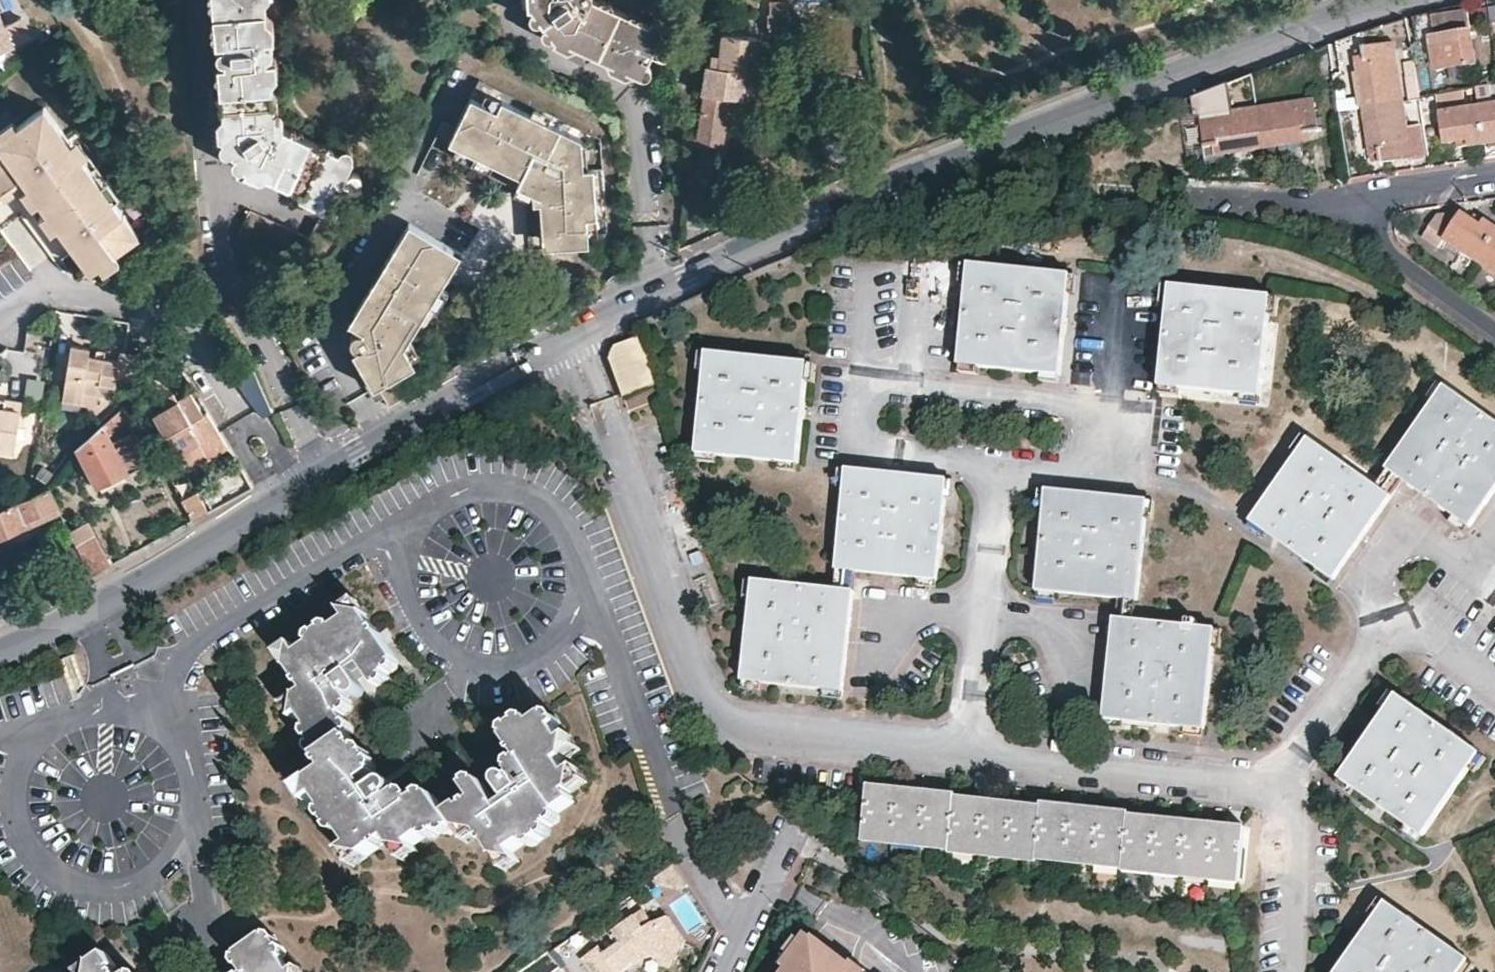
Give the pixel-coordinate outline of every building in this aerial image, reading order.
[(225,135),(220,135),(245,168),(248,164),(332,204),(342,181),(355,187),(359,186),(360,185),(363,177),(357,171),(353,171),(350,173),(349,175),(346,175),(355,158),(275,120),(266,0),(215,0),(225,135)] [(535,7),(531,8),(557,43),(560,39),(643,77),(653,57),(663,63),(668,63),(672,58),(672,55),(671,50),(666,48),(661,49),(658,51),(656,50),(665,32),(593,0),(535,0),(535,7)] [(800,14),(789,14),(788,1),(770,1),(771,14),(768,14),(768,37),(800,37),(800,14)] [(1429,12),(1415,16),(1419,47),(1434,45),(1437,69),(1477,63),(1469,9),(1433,14),(1437,38),(1433,38),(1429,12)] [(22,16),(5,25),(0,15),(0,51),(32,36),(22,16)] [(755,92),(761,37),(740,35),(741,31),(723,29),(718,66),(705,64),(705,65),(701,91),(704,92),(696,145),(722,149),(724,136),(730,96),(745,98),(755,92)] [(1351,36),(1339,40),(1344,73),(1356,71),(1351,36)] [(1359,59),(1365,107),(1404,101),(1395,44),(1367,49),(1366,43),(1364,43),(1366,58),(1359,59)] [(607,242),(602,136),(482,76),(458,124),(445,117),(433,139),(446,146),(450,138),(522,174),(517,182),(533,190),(533,200),(540,199),(541,229),(556,229),(557,245),(607,242)] [(1406,81),(1406,101),(1419,102),(1419,81),(1406,81)] [(1485,142),(1494,141),(1494,86),(1491,87),(1494,105),(1480,107),(1485,142)] [(32,91),(0,114),(0,190),(15,180),(20,176),(11,163),(19,156),(34,177),(26,183),(58,228),(68,221),(83,241),(73,248),(89,270),(114,252),(138,235),(32,91)] [(1464,91),(1445,94),(1448,107),(1466,105),(1464,91)] [(1220,153),(1264,146),(1258,107),(1234,112),(1231,97),(1201,102),(1207,144),(1202,145),(1202,148),(1219,146),(1220,153)] [(1258,107),(1264,146),(1311,140),(1310,132),(1324,130),(1324,127),(1321,127),(1316,100),(1258,107)] [(1404,101),(1365,107),(1372,153),(1379,152),(1381,166),(1384,165),(1383,160),(1425,155),(1421,125),(1408,127),(1404,101)] [(1459,147),(1485,142),(1480,107),(1440,114),(1444,144),(1458,141),(1459,147)] [(20,176),(26,183),(34,177),(19,156),(11,163),(20,176)] [(0,190),(0,192),(4,197),(20,185),(15,180),(0,190)] [(0,210),(0,228),(20,214),(15,207),(11,210),(7,205),(0,210)] [(298,261),(309,237),(248,207),(237,231),(298,261)] [(1494,235),(1494,227),(1476,215),(1472,220),(1461,212),(1436,215),(1423,235),(1440,247),(1445,239),(1478,261),(1494,235)] [(68,221),(58,228),(73,248),(83,241),(68,221)] [(408,369),(404,361),(448,274),(450,275),(463,249),(408,221),(355,326),(370,334),(367,334),(363,335),(360,340),(359,345),(360,349),(363,352),(364,353),(361,355),(377,387),(381,384),(392,404),(410,394),(398,374),(408,369)] [(1478,261),(1494,272),(1494,235),(1478,261)] [(1071,275),(972,265),(962,365),(1061,375),(1071,275)] [(1271,295),(1171,285),(1161,386),(1259,395),(1271,295)] [(657,386),(641,340),(607,351),(622,398),(657,386)] [(117,360),(105,358),(95,356),(88,355),(89,347),(69,344),(61,401),(81,404),(83,392),(98,394),(100,382),(114,384),(115,379),(136,382),(139,355),(118,352),(117,360)] [(95,356),(105,358),(105,350),(95,349),(95,356)] [(811,364),(710,352),(699,452),(800,464),(811,364)] [(27,381),(26,402),(43,402),(44,381),(27,381)] [(1252,522),(1334,579),(1391,495),(1402,480),(1470,526),(1494,490),(1494,421),(1445,386),(1377,486),(1309,439),(1252,522)] [(96,407),(98,394),(83,392),(81,404),(96,407)] [(164,409),(177,402),(172,394),(160,401),(164,409)] [(213,425),(206,412),(200,415),(189,395),(177,402),(164,409),(153,416),(176,455),(197,442),(207,460),(214,456),(210,448),(223,441),(213,425)] [(5,398),(3,407),(0,407),(0,451),(14,453),(19,424),(25,426),(27,409),(21,408),(22,400),(5,398)] [(149,461),(137,435),(114,446),(109,434),(129,415),(123,404),(78,445),(96,481),(93,483),(95,486),(149,461)] [(214,456),(227,448),(223,441),(210,448),(214,456)] [(186,473),(207,460),(197,442),(176,455),(186,473)] [(949,480),(851,469),(839,569),(841,569),(839,590),(756,581),(745,680),(845,690),(854,591),(857,570),(938,579),(949,480)] [(0,509),(0,536),(59,510),(47,486),(0,509)] [(1149,501),(1048,490),(1038,589),(1119,598),(1118,617),(1116,617),(1105,718),(1205,727),(1214,628),(1196,626),(1197,621),(1189,620),(1187,625),(1134,619),(1138,598),(1149,501)] [(181,501),(193,520),(207,512),(196,492),(181,501)] [(97,535),(90,520),(89,520),(69,529),(78,544),(91,576),(111,566),(97,535)] [(73,584),(88,577),(76,547),(60,555),(73,584)] [(331,748),(356,731),(362,716),(354,704),(359,701),(360,691),(358,688),(363,685),(366,689),(368,691),(370,690),(372,689),(374,688),(376,687),(376,685),(377,683),(377,680),(376,678),(365,662),(374,654),(393,679),(400,674),(400,665),(409,659),(411,648),(380,606),(368,614),(366,611),(355,620),(345,617),(328,629),(326,638),(314,646),(316,649),(303,658),(319,680),(306,690),(314,700),(310,704),(320,719),(318,727),(324,735),(322,742),(328,750),(331,748)] [(293,645),(303,658),(316,649),(314,646),(307,636),(293,645)] [(299,711),(310,704),(314,700),(306,690),(292,700),(299,711)] [(1398,695),(1342,776),(1422,833),(1479,752),(1398,695)] [(478,799),(464,808),(473,820),(488,810),(498,824),(512,845),(524,836),(526,839),(539,829),(549,831),(564,821),(567,811),(580,802),(578,799),(590,791),(575,769),(587,760),(579,748),(585,743),(577,733),(581,730),(582,720),(571,703),(561,702),(552,708),(550,706),(542,704),(527,715),(525,727),(539,747),(533,751),(531,760),(533,764),(529,766),(527,764),(524,763),(519,763),(515,766),(514,770),(515,772),(527,790),(517,797),(499,771),(490,769),(480,776),(491,793),(480,801),(478,799)] [(364,733),(356,731),(331,748),(339,759),(324,769),(334,783),(331,785),(340,797),(338,807),(349,822),(359,824),(367,838),(372,836),(379,847),(404,829),(410,838),(423,829),(427,834),(439,825),(450,828),(457,823),(466,825),(473,820),(464,808),(450,788),(441,787),(430,795),(426,790),(417,789),(412,792),(411,788),(416,783),(416,780),(413,774),(410,773),(408,773),(388,786),(380,774),(390,766),(391,757),(380,741),(369,741),(364,733)] [(334,783),(324,769),(310,780),(319,793),(331,785),(334,783)] [(959,792),(870,783),(864,842),(948,851),(947,853),(1035,863),(1036,860),(1238,882),(1244,825),(1131,811),(1042,802),(1042,804),(958,795),(959,792)] [(488,810),(473,820),(483,834),(498,824),(488,810)] [(433,843),(427,834),(423,829),(410,838),(420,851),(433,843)] [(365,857),(379,847),(372,836),(367,838),(357,845),(365,857)] [(534,850),(526,839),(524,836),(512,845),(521,859),(534,850)] [(1337,971),(1459,971),(1468,959),(1386,902),(1337,971)] [(688,934),(675,916),(659,922),(650,910),(616,933),(624,945),(611,953),(606,945),(589,958),(598,971),(623,971),(622,971),(650,951),(668,961),(688,934)] [(691,938),(688,934),(668,961),(675,965),(691,938)] [(819,936),(793,971),(869,971),(819,936)] [(296,966),(287,951),(277,950),(250,967),(249,971),(295,971),(296,966)] [(112,960),(100,968),(102,971),(121,971),(112,960)]
